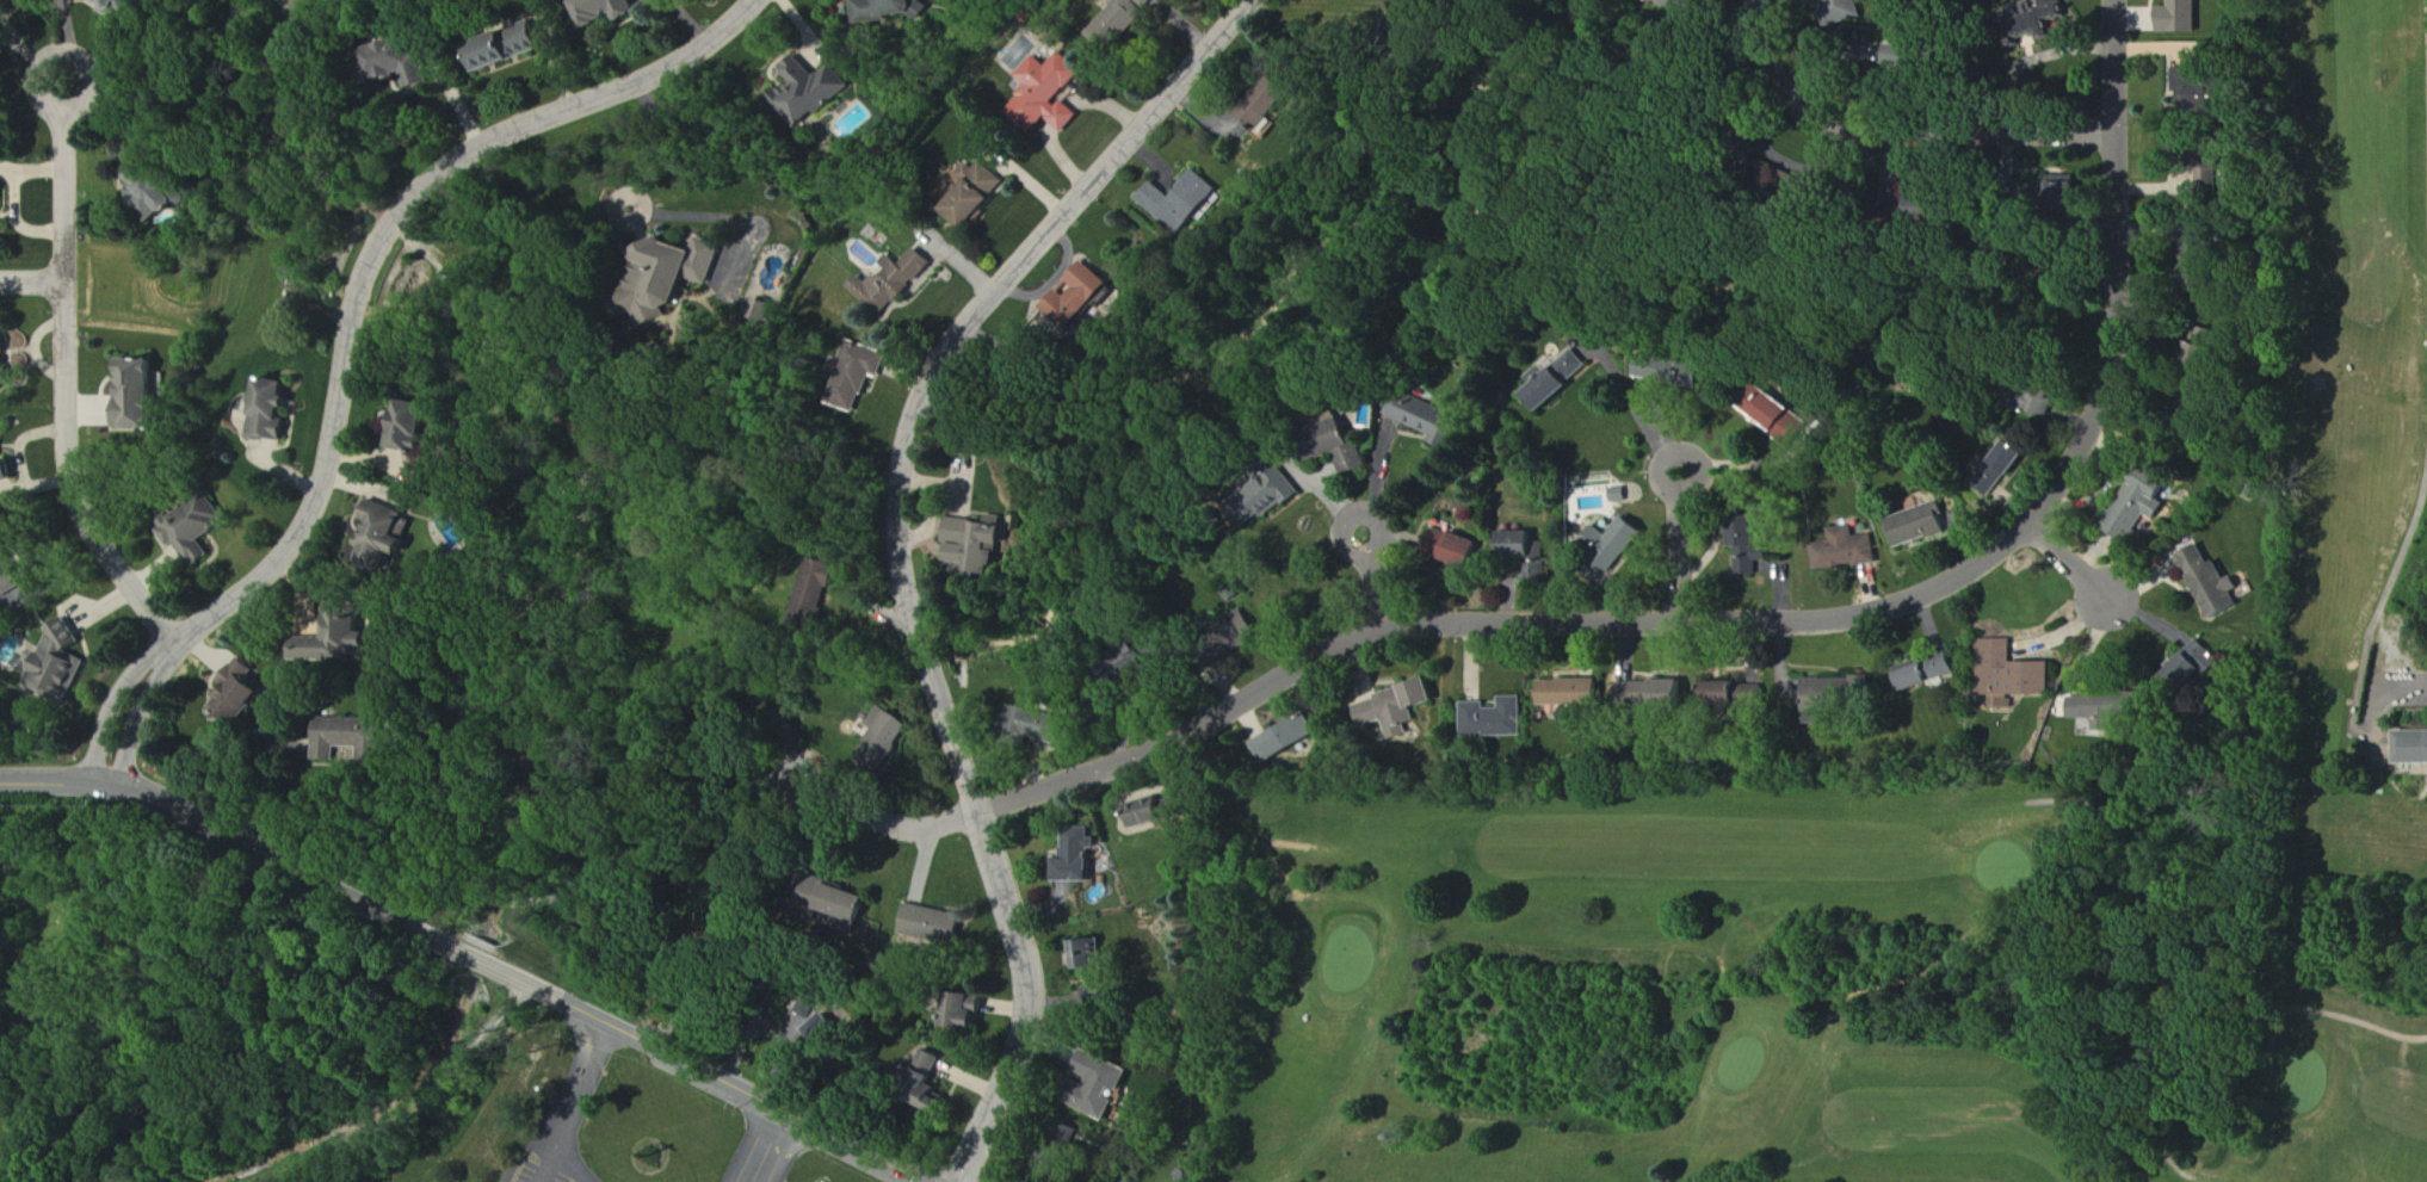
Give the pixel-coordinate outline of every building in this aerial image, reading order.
[(142,0),(106,0),(132,16),(142,0)] [(618,20),(621,26),(642,16),(635,0),(586,0),(580,3),(592,32),(618,20)] [(856,1),(858,25),(925,18),(923,0),(862,0),(856,1)] [(1108,55),(1157,0),(1118,0),(1087,35),(1108,55)] [(1661,7),(1693,11),(1694,0),(1662,0),(1661,7)] [(1835,8),(1843,5),(1848,20),(1861,15),(1856,0),(1832,0),(1835,8)] [(2066,0),(2042,0),(2048,22),(2070,16),(2066,0)] [(2202,0),(2175,0),(2175,8),(2165,9),(2165,35),(2202,34),(2202,0)] [(544,53),(537,29),(472,50),(480,73),(544,53)] [(2055,40),(2054,29),(2041,30),(2042,41),(2055,40)] [(432,85),(421,52),(415,54),(408,32),(394,37),(396,44),(368,53),(377,83),(382,81),(381,77),(394,72),(395,78),(406,75),(411,92),(432,85)] [(1890,68),(1927,73),(1931,49),(1893,44),(1890,68)] [(1033,136),(1050,118),(1067,134),(1082,117),(1062,99),(1084,74),(1061,53),(1048,68),(1036,57),(1018,77),(1030,88),(1007,113),(1033,136)] [(851,86),(832,65),(818,78),(800,58),(784,72),(794,84),(777,100),(804,129),(851,86)] [(2211,69),(2179,69),(2180,103),(2192,103),(2192,115),(2242,113),(2242,93),(2211,94),(2211,69)] [(1296,97),(1277,80),(1242,119),(1266,140),(1277,127),(1272,123),(1296,97)] [(2186,155),(2210,155),(2210,140),(2186,139),(2186,155)] [(131,200),(157,221),(166,210),(175,218),(192,197),(171,180),(169,183),(142,163),(129,179),(141,188),(131,200)] [(1011,184),(985,163),(978,171),(971,165),(959,178),(968,185),(945,212),(958,223),(956,225),(968,235),(1011,184)] [(1185,237),(1222,191),(1196,171),(1175,199),(1154,183),(1140,201),(1185,237)] [(2084,178),(2055,177),(2055,209),(2083,210),(2084,178)] [(2204,202),(2223,202),(2223,179),(2205,179),(2204,202)] [(2214,290),(2216,223),(2181,221),(2180,236),(2188,237),(2186,289),(2214,290)] [(856,289),(894,319),(938,264),(921,250),(907,267),(894,256),(887,265),(892,270),(878,287),(866,277),(856,289)] [(1048,311),(1076,333),(1114,284),(1087,263),(1072,283),(1080,289),(1072,299),(1063,292),(1048,311)] [(15,384),(5,356),(11,354),(4,335),(0,336),(0,390),(15,384)] [(896,353),(853,340),(847,360),(850,361),(846,373),(849,374),(839,405),(867,413),(878,375),(888,378),(896,353)] [(1591,367),(1575,350),(1528,395),(1543,411),(1591,367)] [(119,429),(158,429),(157,358),(126,359),(126,396),(119,396),(119,429)] [(1706,362),(1638,359),(1637,378),(1705,381),(1706,362)] [(287,442),(290,419),(288,419),(293,382),(263,377),(255,437),(287,442)] [(2032,386),(2025,411),(2052,418),(2059,394),(2032,386)] [(1465,419),(1397,392),(1388,416),(1434,435),(1431,441),(1452,450),(1465,419)] [(1765,403),(1757,398),(1744,416),(1791,448),(1809,422),(1770,396),(1765,403)] [(389,448),(430,452),(435,403),(404,400),(401,433),(391,432),(389,448)] [(1343,476),(1368,469),(1361,443),(1355,444),(1351,431),(1331,436),(1343,476)] [(1993,497),(2011,475),(2014,477),(2033,454),(2014,439),(1977,485),(1993,497)] [(2172,483),(2145,465),(2105,530),(2129,544),(2147,515),(2157,521),(2167,504),(2161,500),(2172,483)] [(1265,521),(1302,492),(1283,467),(1246,496),(1265,521)] [(1613,489),(1615,503),(1629,501),(1627,487),(1613,489)] [(213,556),(202,539),(229,522),(212,495),(159,528),(172,548),(178,544),(194,568),(213,556)] [(410,512),(372,500),(366,520),(369,521),(362,546),(364,547),(359,562),(388,571),(394,552),(407,556),(412,539),(403,537),(410,512)] [(1950,533),(1942,504),(1892,518),(1900,547),(1950,533)] [(954,519),(952,542),(958,542),(956,563),(972,564),(971,576),(1002,578),(1005,546),(1010,547),(1013,516),(995,515),(995,522),(954,519)] [(1612,537),(1597,526),(1583,545),(1602,558),(1595,567),(1610,577),(1645,530),(1627,516),(1612,537)] [(1737,576),(1758,575),(1757,562),(1769,562),(1768,545),(1760,545),(1759,516),(1736,516),(1737,576)] [(1879,564),(1875,534),(1856,536),(1855,527),(1832,530),(1834,542),(1813,545),(1817,572),(1879,564)] [(1481,541),(1433,529),(1426,556),(1474,568),(1481,541)] [(1536,531),(1505,532),(1506,558),(1526,558),(1527,582),(1545,581),(1545,564),(1537,564),(1536,531)] [(1,598),(27,588),(5,534),(0,536),(0,596),(1,598)] [(2228,580),(2218,561),(2212,564),(2203,546),(2184,556),(2217,620),(2243,607),(2235,592),(2244,588),(2237,576),(2228,580)] [(795,626),(824,630),(835,564),(806,559),(795,626)] [(295,637),(295,662),(362,662),(362,649),(370,649),(370,633),(364,633),(364,603),(330,603),(330,638),(295,637)] [(74,655),(84,630),(59,620),(53,634),(49,633),(29,684),(65,698),(69,687),(77,690),(88,660),(74,655)] [(1984,640),(1984,694),(1999,694),(1999,709),(2017,709),(2017,695),(2057,695),(2056,662),(2017,662),(2016,640),(1984,640)] [(2185,696),(2220,658),(2200,640),(2165,678),(2185,696)] [(1902,669),(1911,692),(1962,673),(1954,650),(1902,669)] [(267,693),(252,679),(259,671),(244,658),(223,681),(229,686),(212,705),(236,727),(267,693)] [(1808,679),(1809,725),(1827,724),(1827,709),(1873,708),(1872,677),(1808,679)] [(1543,681),(1543,706),(1603,705),(1602,680),(1543,681)] [(1688,680),(1660,681),(1661,705),(1688,704),(1688,680)] [(1391,741),(1411,734),(1408,725),(1417,722),(1414,710),(1438,702),(1431,681),(1357,703),(1364,729),(1386,722),(1391,741)] [(1656,682),(1621,683),(1622,705),(1657,704),(1656,682)] [(1766,682),(1705,685),(1707,707),(1767,704),(1766,682)] [(2075,719),(2100,719),(2100,731),(2119,731),(2119,718),(2145,718),(2145,692),(2091,692),(2091,698),(2075,698),(2075,719)] [(1522,697),(1501,698),(1501,709),(1488,709),(1487,703),(1465,703),(1466,736),(1523,736),(1522,697)] [(870,725),(879,730),(864,755),(888,768),(914,724),(881,705),(870,725)] [(1069,720),(1032,709),(1025,735),(1061,745),(1069,720)] [(1320,735),(1309,714),(1256,744),(1267,765),(1320,735)] [(386,720),(320,718),(319,761),(340,762),(341,747),(363,748),(362,762),(385,763),(386,720)] [(2401,764),(2426,764),(2426,730),(2401,730),(2401,764)] [(1143,828),(1193,816),(1188,797),(1165,802),(1164,798),(1137,804),(1143,828)] [(1060,882),(1096,881),(1096,849),(1101,849),(1100,838),(1095,838),(1094,828),(1068,828),(1069,859),(1060,859),(1060,882)] [(873,897),(832,885),(824,910),(866,923),(873,897)] [(968,916),(911,905),(905,935),(961,946),(968,916)] [(1078,943),(1082,972),(1088,971),(1090,989),(1103,987),(1103,983),(1099,984),(1098,971),(1109,969),(1105,939),(1078,943)] [(952,1030),(983,1031),(984,995),(953,994),(952,1030)] [(810,1029),(826,1047),(844,1032),(827,1014),(810,1029)] [(956,1085),(947,1080),(950,1073),(941,1069),(945,1058),(929,1050),(911,1090),(947,1106),(956,1085)] [(1133,1071),(1093,1055),(1089,1066),(1096,1069),(1079,1110),(1109,1122),(1120,1096),(1122,1097),(1133,1071)]
